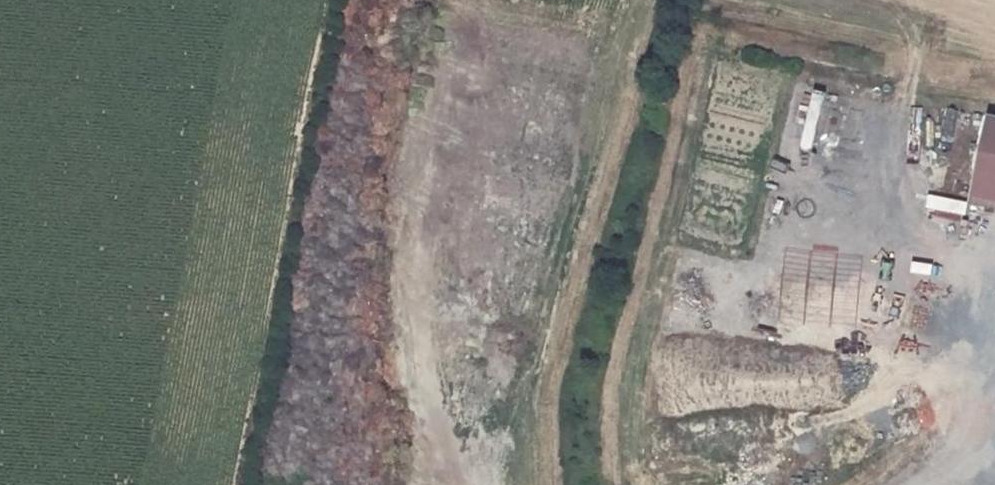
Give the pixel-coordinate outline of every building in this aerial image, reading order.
[(795,149),(808,152),(821,96),(809,93),(795,149)] [(982,195),(994,198),(994,138),(982,195)]
